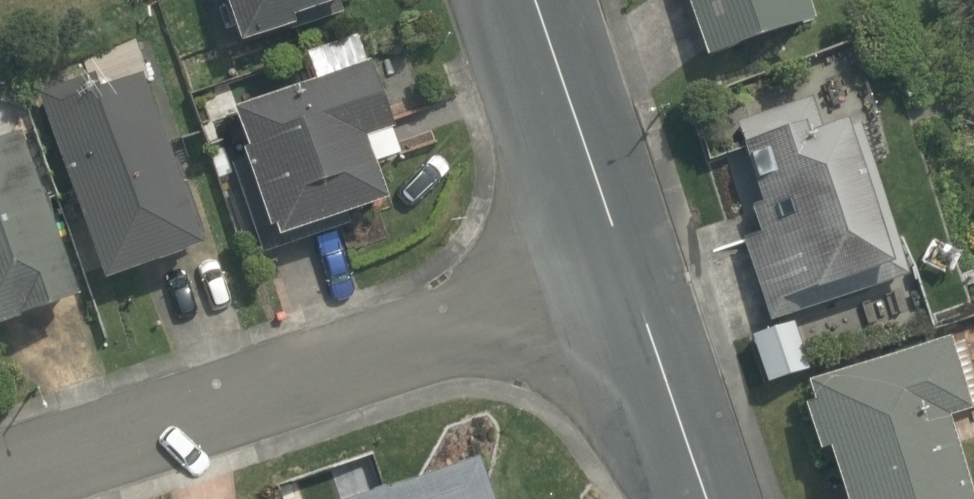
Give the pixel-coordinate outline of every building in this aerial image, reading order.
[(260,73),(370,30),(359,0),(232,0),(260,73)] [(712,89),(827,53),(811,0),(687,0),(712,89)] [(151,65),(44,103),(118,309),(225,271),(151,65)] [(273,266),(402,234),(381,149),(416,141),(403,87),(239,127),(273,266)] [(839,154),(827,107),(745,129),(776,250),(750,257),(769,332),(920,292),(881,143),(839,154)] [(36,148),(0,161),(0,352),(97,317),(36,148)] [(819,389),(806,336),(763,346),(775,399),(819,389)] [(848,472),(856,498),(973,498),(973,446),(970,434),(973,433),(973,361),(971,352),(825,396),(807,401),(830,478),(848,472)] [(494,464),(386,498),(505,498),(494,464)]
